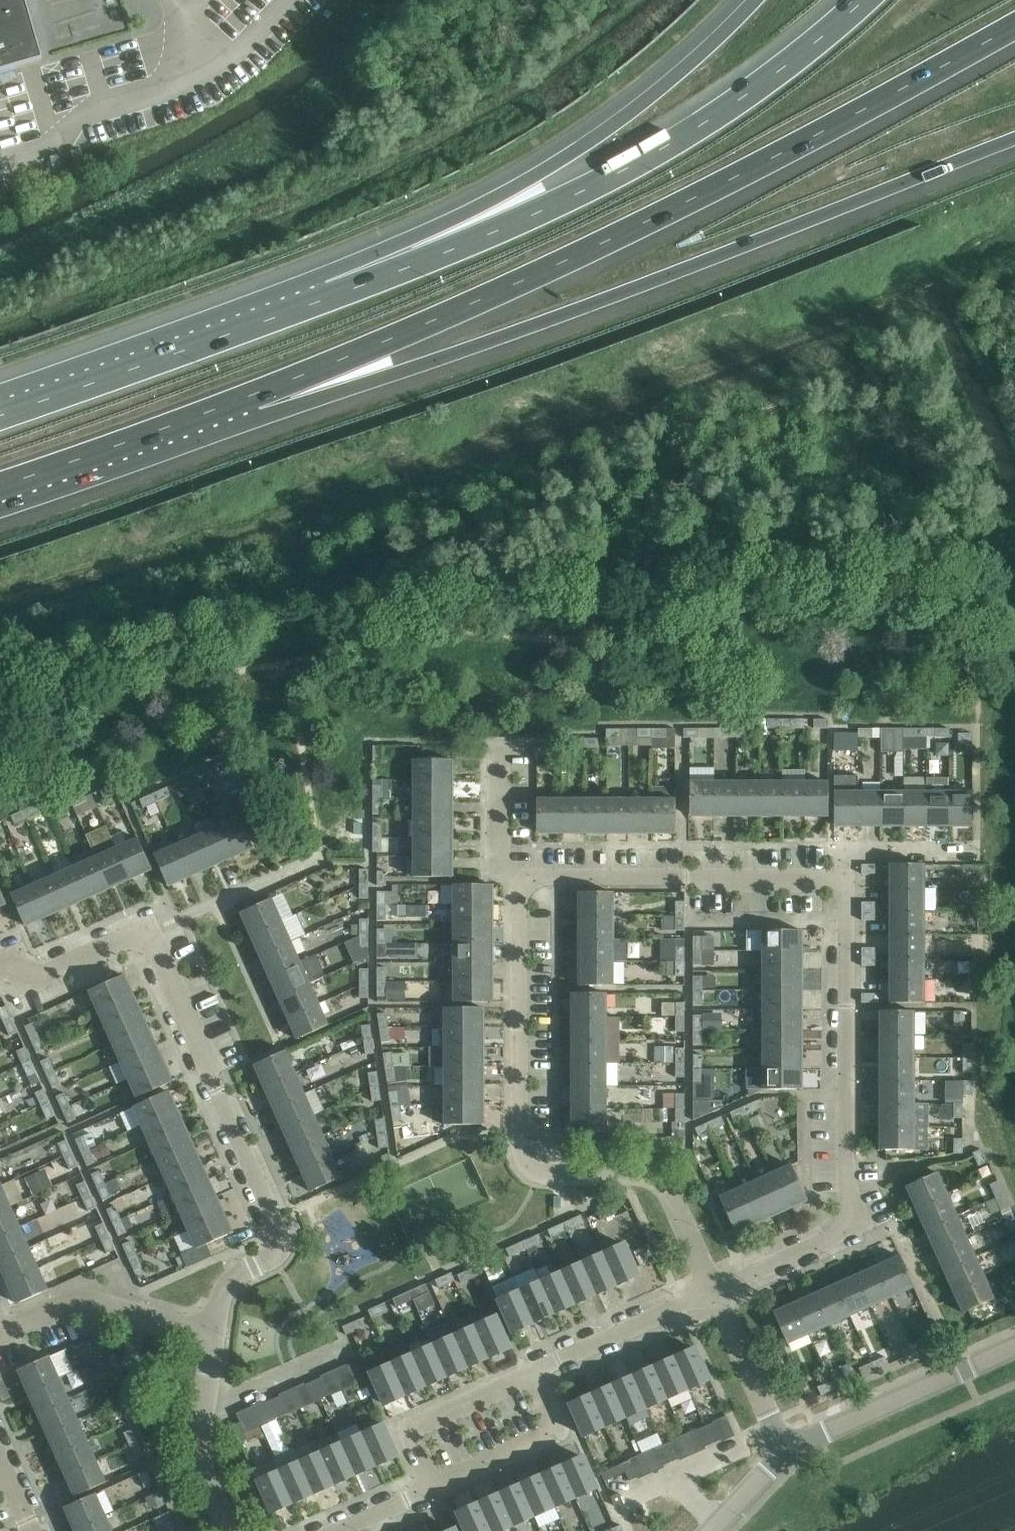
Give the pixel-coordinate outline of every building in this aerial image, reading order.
[(43,61),(40,51),(31,19),(30,20),(25,0),(0,0),(0,73),(43,61)] [(813,720),(813,729),(828,729),(828,720),(813,720)] [(857,728),(857,737),(872,737),(872,728),(857,728)] [(917,728),(903,728),(903,737),(917,737),(917,728)] [(934,737),(948,737),(949,737),(949,728),(934,728),(934,737)] [(606,729),(606,741),(620,740),(620,729),(606,729)] [(637,740),(652,740),(652,729),(637,729),(637,740)] [(652,740),(666,740),(666,729),(652,729),(652,740)] [(880,755),(902,755),(902,730),(880,730),(880,755)] [(834,742),(848,742),(848,733),(834,733),(834,742)] [(972,733),(957,733),(957,742),(972,742),(972,733)] [(583,739),(569,739),(569,747),(583,747),(583,739)] [(583,739),(583,747),(598,747),(598,739),(583,739)] [(373,745),(372,760),(382,760),(382,745),(373,745)] [(534,747),(534,756),(536,756),(549,756),(549,748),(534,747)] [(451,780),(451,760),(451,759),(450,759),(450,760),(413,760),(412,780),(451,780)] [(207,768),(194,774),(199,784),(212,779),(207,768)] [(201,790),(199,784),(194,774),(181,780),(188,796),(201,790)] [(925,824),(948,825),(948,791),(948,777),(925,777),(925,791),(925,824)] [(412,780),(412,799),(450,799),(451,780),(412,780)] [(688,814),(712,814),(713,782),(689,782),(690,813),(688,813),(688,814)] [(712,814),(735,814),(735,782),(713,782),(712,814)] [(735,814),(758,814),(758,782),(735,782),(735,814)] [(781,782),(758,782),(758,814),(781,814),(781,782)] [(804,782),(781,782),(781,814),(804,814),(804,782)] [(828,782),(804,782),(804,814),(829,814),(829,813),(828,813),(828,782)] [(113,784),(99,790),(103,798),(116,792),(113,784)] [(372,799),(381,799),(382,785),(372,785),(372,799)] [(165,787),(152,793),(156,803),(170,797),(165,787)] [(238,816),(217,826),(230,856),(253,846),(253,845),(252,846),(247,836),(261,830),(243,790),(229,796),(238,816)] [(833,824),(857,824),(857,791),(834,791),(834,823),(833,823),(833,824)] [(880,791),(857,791),(857,824),(880,824),(880,791)] [(880,824),(903,825),(903,791),(880,791),(880,824)] [(903,825),(925,824),(925,791),(903,791),(903,825)] [(972,791),(948,791),(948,825),(973,824),(973,823),(972,823),(972,791)] [(69,798),(73,807),(86,801),(82,792),(69,798)] [(143,809),(156,803),(152,793),(139,799),(143,809)] [(372,799),(372,814),(381,814),(381,799),(372,799)] [(412,799),(412,818),(450,818),(450,799),(412,799)] [(535,832),(559,832),(560,799),(537,799),(537,830),(536,830),(535,832)] [(583,799),(560,799),(559,832),(582,832),(583,799)] [(582,832),(606,832),(606,799),(583,799),(582,832)] [(628,799),(606,799),(606,832),(628,832),(628,799)] [(628,832),(651,832),(651,799),(628,799),(628,832)] [(675,799),(651,799),(651,832),(676,832),(676,830),(675,830),(675,799)] [(61,802),(49,807),(48,808),(52,816),(65,810),(61,802)] [(37,803),(23,809),(28,819),(42,813),(37,803)] [(23,809),(10,815),(15,825),(28,819),(23,809)] [(450,818),(412,818),(412,838),(450,838),(450,818)] [(372,822),(372,837),(382,837),(382,822),(372,822)] [(105,825),(85,835),(95,857),(108,887),(129,878),(115,847),(105,825)] [(230,856),(217,826),(196,835),(209,866),(230,856)] [(196,835),(175,845),(189,875),(209,866),(196,835)] [(381,851),(382,837),(372,837),(372,851),(381,851)] [(137,838),(115,847),(129,878),(152,867),(151,866),(150,867),(137,838)] [(412,838),(412,857),(450,857),(450,838),(412,838)] [(189,875),(175,845),(153,854),(166,884),(166,885),(189,875)] [(95,857),(74,866),(87,896),(108,887),(95,857)] [(450,857),(412,857),(412,877),(448,877),(448,878),(449,878),(450,857)] [(891,863),(891,888),(924,888),(924,864),(892,864),(892,863),(891,863)] [(875,873),(875,864),(861,864),(861,873),(875,873)] [(53,875),(66,906),(87,896),(74,866),(53,875)] [(368,869),(359,869),(359,883),(368,883),(368,869)] [(385,885),(385,877),(386,870),(376,870),(376,885),(385,885)] [(53,875),(32,885),(46,915),(66,906),(53,875)] [(359,883),(359,898),(368,898),(368,883),(359,883)] [(452,885),(441,885),(441,905),(452,905),(491,905),(491,885),(491,884),(490,884),(490,885),(480,885),(452,885)] [(24,925),(46,915),(32,885),(11,894),(24,923),(23,924),(24,925)] [(924,888),(891,888),(891,910),(924,911),(924,888)] [(377,905),(386,905),(386,891),(377,891),(377,905)] [(579,891),(580,916),(612,916),(612,892),(581,892),(581,891),(579,891)] [(241,911),(251,933),(281,920),(271,898),(242,911),(242,910),(241,911)] [(684,916),(684,901),(675,901),(675,916),(684,916)] [(861,902),(861,910),(875,910),(875,902),(861,902)] [(377,905),(377,920),(386,920),(386,905),(377,905)] [(389,905),(389,916),(406,916),(406,905),(389,905)] [(452,905),(452,924),(491,924),(491,905),(452,905)] [(875,920),(875,910),(861,910),(861,920),(875,920)] [(891,910),(891,933),(924,933),(924,911),(891,910)] [(580,916),(580,939),(612,939),(612,916),(580,916)] [(662,916),(662,930),(684,930),(684,916),(675,916),(662,916)] [(368,933),(368,919),(359,919),(359,933),(368,933)] [(251,933),(260,954),(290,941),(281,920),(251,933)] [(452,924),(452,943),(491,943),(491,924),(452,924)] [(386,943),(386,928),(377,928),(377,943),(386,943)] [(762,930),(748,930),(748,950),(762,950),(800,951),(800,929),(799,929),(799,930),(762,930)] [(359,933),(359,948),(368,948),(368,933),(359,933)] [(924,956),(924,933),(891,933),(891,956),(924,956)] [(693,936),(693,950),(702,950),(702,936),(693,936)] [(580,939),(580,961),(612,961),(624,961),(624,939),(612,939),(580,939)] [(260,954),(270,975),(299,961),(290,941),(260,954)] [(377,943),(377,957),(386,957),(386,943),(377,943)] [(391,943),(391,954),(394,958),(405,957),(408,954),(408,943),(391,943)] [(452,943),(452,962),(491,962),(491,943),(452,943)] [(684,961),(684,947),(675,947),(675,961),(684,961)] [(861,947),(861,956),(875,956),(875,947),(861,947)] [(702,965),(702,950),(693,950),(693,965),(702,965)] [(800,951),(762,950),(762,970),(800,971),(800,951)] [(299,961),(270,975),(279,996),(309,982),(324,976),(314,955),(299,961)] [(874,966),(875,956),(861,956),(861,965),(874,966)] [(891,956),(891,979),(924,979),(924,956),(891,956)] [(612,985),(612,961),(580,961),(580,986),(581,986),(581,985),(612,985)] [(669,961),(661,961),(661,970),(661,975),(673,975),(673,973),(673,961),(669,961)] [(675,961),(675,976),(684,976),(684,961),(675,961)] [(452,962),(453,981),(491,981),(491,962),(452,962)] [(386,981),(386,967),(377,967),(377,981),(386,981)] [(368,983),(368,968),(359,968),(359,983),(368,983)] [(762,970),(762,990),(800,990),(800,971),(762,970)] [(88,991),(96,1009),(131,993),(123,974),(122,975),(88,991)] [(693,975),(693,989),(702,989),(702,975),(693,975)] [(924,1003),(924,979),(891,979),(891,1003),(892,1003),(924,1003)] [(377,981),(377,996),(386,996),(386,981),(377,981)] [(491,1003),(491,981),(453,981),(453,1001),(490,1002),(490,1003),(491,1003)] [(279,996),(288,1017),(318,1003),(309,982),(279,996)] [(359,983),(359,997),(368,997),(368,983),(359,983)] [(989,983),(972,983),(972,996),(989,996),(989,983)] [(702,1005),(702,989),(693,989),(693,1005),(702,1005)] [(800,990),(762,990),(762,1009),(800,1010),(800,990)] [(573,992),(573,1017),(605,1017),(605,993),(574,993),(574,992),(573,992)] [(96,1009),(104,1027),(139,1011),(131,993),(96,1009)] [(861,1002),(874,1003),(875,993),(861,993),(861,1002)] [(684,1016),(684,1002),(675,1002),(675,1016),(684,1016)] [(328,1024),(318,1003),(288,1017),(298,1039),(299,1039),(299,1038),(328,1024)] [(0,1008),(0,1013),(4,1022),(11,1018),(6,1005),(0,1008)] [(482,1007),(443,1007),(443,1027),(482,1027),(482,1007)] [(800,1030),(800,1010),(762,1009),(762,1029),(800,1030)] [(881,1010),(881,1035),(913,1034),(913,1011),(882,1011),(882,1010),(881,1010)] [(104,1027),(112,1044),(147,1028),(139,1011),(104,1027)] [(962,1011),(953,1011),(953,1026),(962,1026),(962,1011)] [(388,1026),(386,1012),(377,1013),(379,1028),(388,1026)] [(716,1013),(702,1013),(702,1015),(702,1028),(716,1029),(716,1013)] [(693,1015),(693,1028),(702,1028),(702,1015),(693,1015)] [(684,1031),(684,1016),(675,1016),(675,1031),(684,1031)] [(605,1017),(573,1017),(573,1039),(605,1039),(605,1017)] [(11,1018),(4,1022),(10,1035),(18,1032),(14,1024),(11,1018)] [(24,1026),(30,1039),(38,1035),(32,1022),(24,1026)] [(372,1038),(370,1024),(361,1025),(363,1040),(372,1038)] [(390,1041),(388,1026),(379,1028),(381,1042),(390,1041)] [(443,1027),(443,1047),(482,1046),(482,1027),(443,1027)] [(119,1062),(155,1046),(147,1028),(112,1044),(119,1062)] [(702,1044),(702,1028),(693,1028),(693,1044),(702,1044)] [(762,1029),(762,1049),(800,1049),(800,1030),(762,1029)] [(881,1035),(881,1057),(913,1057),(913,1034),(881,1035)] [(36,1052),(44,1049),(38,1035),(30,1039),(36,1052)] [(363,1040),(365,1054),(374,1053),(372,1038),(363,1040)] [(573,1039),(573,1062),(605,1062),(605,1039),(573,1039)] [(962,1044),(955,1043),(955,1057),(962,1057),(971,1057),(971,1043),(962,1043),(962,1044)] [(119,1062),(127,1079),(163,1063),(155,1046),(119,1062)] [(443,1047),(443,1066),(482,1066),(482,1046),(443,1047)] [(675,1046),(655,1046),(654,1062),(675,1062),(675,1048),(675,1046)] [(24,1047),(17,1050),(22,1064),(30,1060),(24,1047)] [(684,1062),(684,1048),(675,1048),(675,1062),(684,1062)] [(762,1049),(762,1069),(800,1069),(800,1049),(762,1049)] [(254,1063),(264,1085),(294,1072),(284,1050),(256,1063),(254,1063)] [(394,1066),(392,1051),(383,1053),(385,1067),(394,1066)] [(693,1054),(693,1068),(702,1068),(702,1054),(693,1054)] [(40,1061),(46,1074),(54,1070),(48,1057),(40,1061)] [(881,1057),(881,1080),(913,1080),(913,1057),(881,1057)] [(971,1072),(971,1057),(962,1057),(962,1072),(971,1072)] [(30,1060),(22,1064),(28,1077),(32,1084),(40,1081),(36,1073),(30,1060)] [(573,1062),(573,1085),(605,1085),(605,1062),(573,1062)] [(684,1077),(684,1062),(675,1062),(675,1077),(684,1077)] [(163,1063),(127,1079),(135,1097),(170,1082),(170,1083),(171,1083),(163,1063)] [(349,1064),(343,1067),(346,1073),(346,1074),(353,1072),(352,1071),(349,1064)] [(385,1067),(387,1082),(396,1080),(394,1066),(385,1067)] [(443,1066),(443,1085),(482,1085),(482,1066),(443,1066)] [(702,1083),(702,1068),(693,1068),(693,1083),(702,1083)] [(799,1090),(800,1090),(800,1069),(762,1069),(746,1068),(746,1089),(799,1089),(799,1090)] [(52,1087),(60,1084),(54,1070),(46,1074),(52,1087)] [(379,1085),(377,1071),(368,1072),(370,1086),(379,1085)] [(264,1085),(274,1106),(303,1093),(294,1072),(264,1085)] [(881,1080),(881,1103),(913,1103),(913,1080),(881,1080)] [(971,1080),(951,1080),(951,1103),(953,1103),(962,1103),(962,1095),(971,1095),(971,1080)] [(370,1086),(372,1101),(381,1100),(379,1085),(370,1086)] [(443,1085),(443,1104),(482,1104),(482,1085),(443,1085)] [(573,1085),(573,1108),(606,1109),(605,1085),(573,1085)] [(43,1088),(35,1092),(41,1105),(49,1102),(43,1088)] [(166,1091),(132,1107),(140,1125),(175,1109),(167,1090),(166,1091)] [(399,1104),(397,1090),(388,1091),(390,1106),(399,1104)] [(56,1096),(61,1109),(70,1105),(64,1092),(56,1096)] [(283,1127),(313,1114),(303,1093),(274,1106),(283,1127)] [(684,1109),(684,1093),(675,1093),(675,1109),(684,1109)] [(693,1100),(693,1120),(722,1107),(722,1100),(693,1100)] [(746,1115),(758,1109),(754,1101),(742,1106),(746,1115)] [(49,1102),(41,1105),(47,1119),(55,1115),(49,1102)] [(881,1103),(881,1126),(914,1126),(913,1103),(881,1103)] [(962,1103),(953,1103),(953,1118),(962,1118),(962,1103)] [(390,1106),(392,1120),(401,1119),(399,1104),(390,1106)] [(480,1125),(482,1125),(482,1104),(443,1104),(443,1124),(481,1124),(480,1125)] [(67,1122),(76,1119),(70,1105),(61,1109),(67,1122)] [(742,1106),(728,1113),(732,1121),(746,1115),(742,1106)] [(574,1132),(574,1131),(606,1132),(606,1109),(573,1108),(573,1132),(574,1132)] [(140,1125),(148,1143),(183,1127),(175,1109),(140,1125)] [(684,1122),(684,1109),(675,1109),(675,1122),(684,1122)] [(283,1127),(292,1148),(322,1134),(313,1114),(283,1127)] [(711,1130),(723,1125),(719,1117),(707,1122),(711,1130)] [(386,1132),(384,1118),(374,1119),(377,1133),(386,1132)] [(748,1119),(738,1123),(741,1131),(752,1127),(749,1120),(748,1118),(748,1119)] [(707,1122),(694,1128),(698,1136),(711,1130),(707,1122)] [(914,1126),(881,1126),(881,1150),(882,1150),(882,1149),(914,1150),(914,1126)] [(191,1144),(183,1127),(148,1143),(156,1160),(191,1144)] [(377,1133),(379,1148),(388,1146),(386,1132),(377,1133)] [(292,1148),(302,1169),(331,1155),(322,1134),(292,1148)] [(75,1139),(80,1151),(89,1147),(83,1135),(75,1139)] [(953,1138),(953,1149),(953,1153),(962,1153),(962,1138),(953,1138)] [(57,1143),(64,1157),(72,1153),(66,1139),(57,1143)] [(89,1148),(95,1161),(109,1155),(103,1142),(89,1148)] [(156,1160),(164,1177),(199,1161),(191,1144),(156,1160)] [(87,1165),(95,1162),(95,1161),(89,1148),(89,1147),(80,1151),(87,1165)] [(980,1148),(971,1152),(977,1165),(986,1161),(980,1148)] [(72,1153),(64,1157),(69,1169),(78,1166),(72,1153)] [(341,1177),(331,1155),(302,1169),(312,1191),(313,1191),(312,1190),(341,1177)] [(207,1179),(199,1161),(164,1177),(172,1195),(207,1179)] [(806,1198),(790,1164),(772,1172),(787,1207),(807,1198),(807,1197),(806,1198)] [(91,1174),(96,1187),(105,1183),(99,1170),(91,1174)] [(45,1171),(27,1179),(33,1193),(52,1185),(45,1171)] [(772,1172),(754,1180),(770,1215),(787,1207),(772,1172)] [(907,1184),(917,1207),(947,1193),(937,1172),(908,1185),(908,1184),(907,1184)] [(105,1183),(110,1195),(122,1190),(116,1178),(105,1183)] [(172,1195),(157,1202),(165,1220),(180,1213),(215,1197),(207,1179),(172,1195)] [(770,1215),(754,1180),(737,1188),(752,1223),(770,1215)] [(989,1184),(995,1197),(1003,1194),(997,1180),(989,1184)] [(76,1184),(82,1198),(90,1194),(84,1181),(76,1184)] [(110,1195),(105,1183),(96,1187),(102,1200),(111,1197),(110,1195)] [(9,1205),(0,1184),(0,1185),(0,1209),(9,1205)] [(734,1230),(733,1230),(734,1231),(752,1223),(737,1188),(719,1196),(734,1230)] [(917,1207),(926,1228),(956,1214),(947,1193),(917,1207)] [(90,1194),(82,1198),(88,1211),(96,1207),(90,1194)] [(995,1197),(1001,1211),(1009,1207),(1003,1194),(995,1197)] [(223,1214),(215,1197),(180,1213),(187,1230),(223,1214)] [(600,1220),(616,1213),(613,1204),(596,1212),(600,1220)] [(19,1226),(9,1205),(0,1209),(0,1234),(19,1226)] [(106,1209),(112,1222),(120,1218),(115,1205),(106,1209)] [(231,1234),(223,1214),(187,1230),(196,1248),(179,1256),(184,1268),(212,1256),(206,1244),(230,1233),(230,1234),(231,1234)] [(563,1222),(567,1230),(583,1223),(580,1214),(563,1222)] [(926,1228),(935,1249),(966,1235),(956,1214),(926,1228)] [(1010,1231),(1014,1229),(1014,1220),(1012,1214),(1004,1218),(1010,1231)] [(126,1232),(120,1218),(112,1222),(118,1236),(126,1232)] [(95,1226),(101,1240),(109,1236),(103,1222),(95,1226)] [(550,1237),(567,1230),(563,1222),(546,1229),(550,1237)] [(0,1234),(0,1259),(28,1247),(19,1226),(0,1234)] [(521,1240),(525,1249),(542,1241),(538,1233),(521,1240)] [(935,1249),(945,1270),(968,1259),(975,1256),(966,1235),(935,1249)] [(115,1249),(109,1236),(101,1240),(106,1253),(115,1249)] [(122,1244),(128,1257),(136,1253),(130,1240),(122,1244)] [(509,1256),(525,1249),(521,1240),(505,1248),(509,1256)] [(616,1284),(638,1274),(624,1244),(602,1254),(605,1259),(616,1284)] [(28,1247),(0,1259),(0,1263),(8,1280),(37,1267),(28,1247)] [(496,1252),(479,1259),(483,1267),(500,1260),(496,1252)] [(142,1267),(136,1253),(128,1257),(134,1270),(142,1267)] [(581,1263),(595,1293),(616,1284),(605,1259),(602,1254),(581,1263)] [(901,1256),(878,1266),(892,1296),(913,1287),(900,1257),(901,1257),(901,1256)] [(968,1259),(945,1270),(954,1290),(984,1277),(975,1256),(968,1259)] [(595,1293),(581,1263),(561,1273),(574,1302),(595,1293)] [(878,1266),(857,1275),(871,1306),(892,1296),(878,1266)] [(37,1267),(8,1280),(18,1303),(19,1303),(19,1302),(47,1289),(37,1267)] [(473,1267),(456,1274),(460,1283),(477,1275),(473,1267)] [(438,1287),(453,1281),(454,1280),(451,1272),(434,1279),(438,1287)] [(553,1312),(574,1302),(561,1273),(540,1282),(553,1312)] [(857,1275),(836,1285),(850,1315),(871,1306),(857,1275)] [(954,1290),(964,1313),(965,1312),(965,1311),(994,1298),(984,1277),(954,1290)] [(532,1321),(553,1312),(540,1282),(519,1291),(532,1321)] [(408,1291),(412,1299),(429,1291),(425,1283),(408,1291)] [(836,1285),(815,1294),(829,1324),(850,1315),(836,1285)] [(396,1306),(412,1299),(408,1291),(392,1298),(396,1306)] [(532,1321),(519,1291),(497,1301),(511,1331),(532,1321)] [(829,1324),(815,1294),(795,1303),(808,1334),(829,1324)] [(367,1309),(369,1314),(371,1318),(387,1310),(384,1302),(367,1309)] [(773,1313),(773,1315),(774,1314),(787,1343),(808,1334),(795,1303),(773,1313)] [(474,1326),(488,1356),(509,1347),(495,1317),(474,1326)] [(345,1334),(351,1332),(362,1327),(358,1319),(341,1326),(345,1334)] [(914,1337),(930,1329),(926,1320),(910,1328),(914,1337)] [(453,1336),(467,1366),(488,1356),(474,1326),(453,1336)] [(432,1345),(446,1375),(467,1366),(453,1336),(432,1345)] [(125,1337),(124,1351),(133,1352),(134,1338),(125,1337)] [(927,1337),(913,1343),(916,1352),(930,1345),(927,1337)] [(900,1349),(904,1357),(916,1352),(913,1343),(900,1349)] [(412,1354),(425,1384),(446,1375),(432,1345),(412,1354)] [(20,1367),(19,1368),(19,1369),(28,1390),(58,1376),(73,1369),(64,1348),(20,1368),(20,1367)] [(696,1348),(674,1358),(687,1388),(709,1378),(696,1348)] [(133,1352),(124,1351),(122,1366),(131,1367),(133,1352)] [(391,1364),(404,1394),(425,1384),(412,1354),(391,1364)] [(885,1356),(871,1362),(875,1370),(889,1364),(885,1356)] [(653,1367),(666,1397),(687,1388),(674,1358),(653,1367)] [(348,1365),(356,1382),(363,1379),(355,1361),(348,1365)] [(871,1362),(858,1368),(862,1376),(875,1370),(871,1362)] [(369,1373),(383,1403),(404,1394),(391,1364),(369,1373)] [(843,1374),(829,1381),(833,1389),(847,1383),(854,1379),(848,1365),(841,1369),(843,1374)] [(653,1367),(632,1376),(645,1406),(666,1397),(653,1367)] [(38,1411),(67,1397),(58,1376),(28,1390),(38,1411)] [(611,1386),(624,1416),(645,1406),(632,1376),(611,1386)] [(321,1377),(313,1381),(321,1398),(328,1394),(321,1377)] [(313,1401),(321,1398),(313,1381),(305,1384),(313,1401)] [(833,1389),(829,1381),(817,1386),(821,1395),(833,1389)] [(120,1383),(119,1397),(128,1398),(129,1384),(120,1383)] [(590,1395),(604,1425),(624,1416),(611,1386),(590,1395)] [(569,1404),(582,1434),(604,1425),(590,1395),(569,1404)] [(279,1396),(271,1399),(279,1417),(287,1413),(279,1396)] [(38,1411),(47,1432),(77,1418),(67,1397),(38,1411)] [(128,1398),(119,1397),(117,1412),(126,1413),(128,1398)] [(272,1420),(279,1417),(271,1399),(264,1402),(272,1420)] [(57,1453),(86,1439),(77,1418),(47,1432),(57,1453)] [(232,1425),(240,1443),(248,1439),(240,1422),(232,1425)] [(712,1422),(704,1426),(712,1443),(720,1440),(712,1422)] [(383,1424),(362,1434),(375,1464),(397,1454),(383,1424)] [(705,1447),(712,1443),(704,1426),(697,1429),(705,1447)] [(123,1432),(129,1445),(138,1442),(132,1428),(123,1432)] [(341,1443),(354,1473),(375,1464),(362,1434),(341,1443)] [(57,1453),(66,1474),(96,1460),(86,1439),(57,1453)] [(315,1441),(294,1450),(299,1462),(313,1492),(333,1483),(320,1453),(315,1441)] [(678,1458),(671,1441),(663,1445),(670,1462),(678,1458)] [(138,1442),(129,1445),(135,1459),(144,1455),(138,1442)] [(341,1443),(320,1453),(333,1483),(354,1473),(341,1443)] [(670,1462),(663,1445),(655,1448),(663,1465),(670,1462)] [(583,1456),(561,1466),(575,1496),(580,1507),(601,1498),(583,1456)] [(105,1481),(96,1460),(66,1474),(76,1496),(77,1496),(77,1495),(105,1481)] [(637,1477),(629,1460),(621,1463),(629,1480),(637,1477)] [(299,1462),(278,1471),(292,1501),(313,1492),(299,1462)] [(620,1474),(616,1465),(600,1472),(604,1481),(620,1474)] [(561,1466),(541,1475),(554,1505),(575,1496),(561,1466)] [(146,1470),(138,1474),(144,1487),(152,1484),(146,1470)] [(292,1501),(278,1471),(257,1481),(270,1511),(292,1501)] [(541,1475),(520,1485),(533,1514),(539,1528),(560,1519),(554,1505),(541,1475)] [(520,1485),(499,1494),(512,1524),(533,1514),(520,1485)] [(160,1490),(156,1492),(152,1494),(158,1507),(166,1503),(160,1490)] [(614,1505),(621,1502),(622,1502),(618,1492),(610,1496),(614,1505)] [(65,1505),(75,1528),(105,1514),(96,1493),(66,1506),(66,1505),(65,1505)] [(490,1530),(496,1530),(512,1524),(499,1494),(478,1503),(490,1530)] [(465,1530),(490,1530),(478,1503),(456,1513),(465,1530)] [(75,1528),(76,1530),(113,1530),(105,1514),(75,1528)] [(168,1530),(178,1530),(173,1519),(165,1522),(168,1530)]
